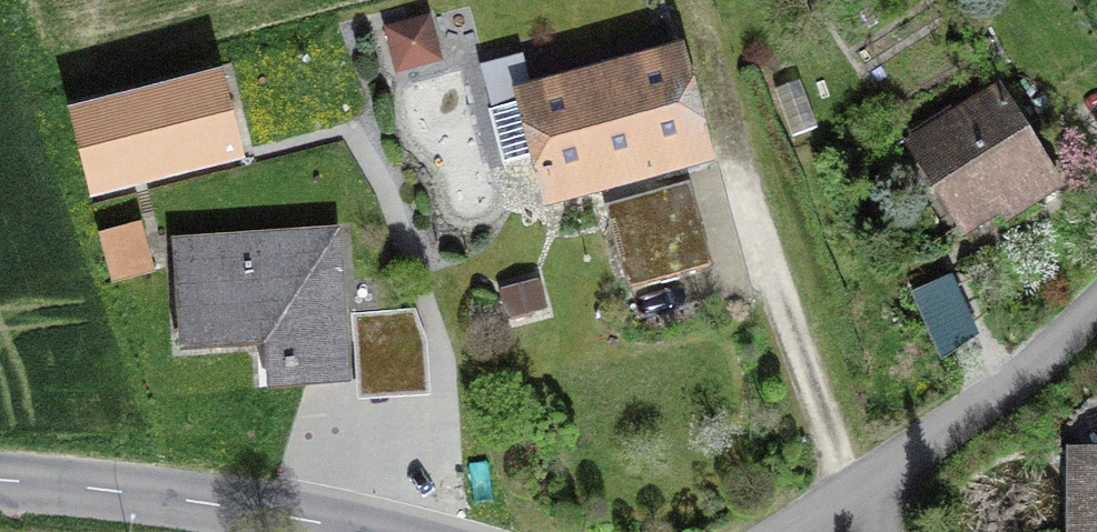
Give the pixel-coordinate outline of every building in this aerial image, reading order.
[(395,76),(442,62),(429,17),(382,31),(395,76)] [(528,161),(543,215),(715,168),(686,61),(683,50),(531,91),(522,58),(481,69),(493,113),(488,115),(503,168),(528,161)] [(90,204),(245,165),(222,76),(67,115),(90,204)] [(821,125),(800,79),(772,92),(792,138),(821,125)] [(962,242),(1003,217),(1008,225),(1064,191),(999,85),(951,115),(949,112),(900,142),(962,242)] [(693,187),(610,209),(631,290),(714,269),(693,187)] [(148,261),(134,228),(91,246),(105,279),(148,261)] [(263,348),(267,394),(353,388),(342,234),(174,245),(181,354),(263,348)] [(971,318),(953,277),(911,296),(929,337),(971,318)] [(550,311),(541,282),(499,295),(507,323),(550,311)] [(361,405),(431,400),(426,315),(356,319),(361,405)] [(1068,531),(1096,531),(1096,451),(1069,451),(1068,531)]
